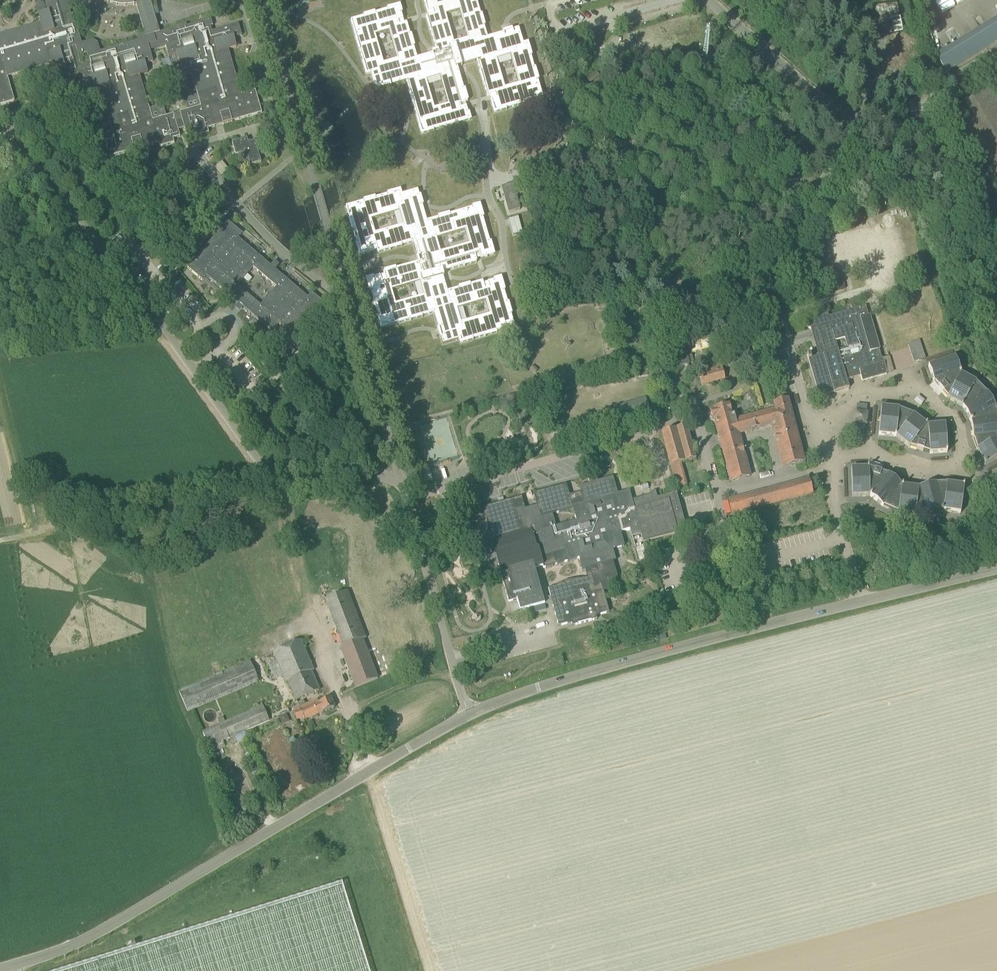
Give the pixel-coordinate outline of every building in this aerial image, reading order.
[(57,1),(45,4),(48,12),(38,15),(41,23),(0,35),(0,106),(15,101),(8,77),(53,64),(55,72),(64,69),(67,77),(78,75),(80,83),(88,81),(91,90),(99,87),(112,133),(98,137),(101,146),(102,149),(105,159),(131,151),(130,149),(134,148),(134,150),(144,147),(143,146),(151,143),(152,145),(159,143),(160,147),(174,143),(173,139),(180,137),(178,131),(184,129),(186,135),(193,133),(194,137),(209,133),(208,129),(215,127),(214,125),(222,123),(223,124),(232,122),(232,120),(235,119),(236,121),(262,113),(259,104),(257,104),(256,101),(258,100),(256,91),(242,95),(229,52),(228,50),(237,47),(234,38),(242,36),(239,24),(211,33),(209,27),(213,26),(211,20),(199,23),(187,27),(186,25),(178,27),(160,33),(150,0),(108,0),(109,1),(108,2),(109,3),(110,1),(117,4),(116,6),(119,6),(121,7),(123,7),(125,7),(128,6),(132,6),(134,5),(136,5),(146,39),(118,47),(119,49),(111,52),(110,49),(100,52),(98,44),(93,41),(82,44),(79,34),(76,35),(74,27),(77,26),(76,22),(78,22),(76,14),(71,15),(67,0),(56,0),(57,1)] [(407,23),(399,25),(398,21),(403,20),(399,7),(351,21),(367,75),(371,74),(376,91),(407,82),(422,134),(470,120),(466,107),(461,108),(460,104),(468,102),(458,67),(477,61),(487,96),(495,94),(496,98),(491,100),(495,113),(543,99),(527,45),(524,46),(519,28),(488,37),(477,0),(424,0),(428,13),(433,11),(434,15),(426,17),(437,52),(417,58),(407,23)] [(991,21),(934,57),(941,67),(934,70),(936,73),(933,75),(936,79),(996,42),(996,18),(991,21)] [(261,163),(258,151),(255,141),(251,143),(249,138),(232,143),(236,156),(242,154),(246,167),(261,163)] [(513,187),(513,186),(502,189),(509,213),(520,210),(516,195),(522,194),(520,185),(513,187)] [(376,245),(378,253),(413,243),(419,262),(384,273),(386,280),(381,281),(380,276),(367,280),(381,328),(433,313),(442,344),(460,339),(461,343),(515,327),(501,279),(488,283),(489,288),(485,289),(483,282),(448,292),(442,272),(477,262),(475,254),(479,253),(480,258),(494,255),(479,206),(427,221),(418,190),(401,195),(400,191),(346,207),(360,256),(373,252),(372,247),(376,245)] [(513,234),(523,232),(519,216),(509,219),(513,234)] [(310,293),(305,297),(274,268),(278,264),(273,260),(269,264),(238,235),(242,231),(228,218),(186,263),(200,276),(204,272),(236,301),(232,305),(236,309),(240,305),(272,334),(268,338),(282,351),(323,305),(310,293)] [(868,316),(866,306),(828,316),(828,313),(802,320),(803,322),(804,323),(804,324),(805,325),(806,326),(808,327),(809,328),(810,328),(812,329),(813,329),(814,329),(822,356),(811,359),(810,355),(807,355),(819,397),(820,397),(818,389),(832,385),(834,393),(849,389),(847,381),(853,379),(850,369),(858,367),(862,381),(887,374),(882,359),(879,350),(880,350),(870,315),(868,316)] [(678,321),(669,324),(680,367),(689,364),(678,321)] [(908,343),(912,362),(924,359),(920,341),(908,343)] [(296,352),(292,348),(287,354),(291,357),(296,352)] [(947,399),(962,407),(971,422),(973,440),(977,450),(985,466),(996,459),(996,412),(996,408),(987,393),(976,382),(961,374),(955,357),(928,366),(934,383),(947,399)] [(703,385),(709,383),(724,380),(721,364),(699,369),(703,385)] [(570,380),(559,383),(561,391),(572,388),(570,380)] [(787,400),(774,403),(776,411),(752,417),(755,430),(772,425),(783,468),(804,462),(787,400)] [(857,404),(856,422),(865,422),(866,405),(857,404)] [(732,416),(729,405),(710,410),(713,420),(715,419),(731,482),(750,477),(738,434),(755,430),(752,417),(735,421),(734,416),(732,416)] [(879,435),(896,437),(910,448),(930,454),(947,453),(945,424),(928,426),(914,415),(899,409),(881,407),(879,435)] [(671,466),(681,463),(696,459),(686,426),(661,433),(671,466)] [(671,466),(674,478),(677,488),(687,486),(681,463),(671,466)] [(888,474),(869,468),(851,468),(852,497),(870,496),(883,507),(898,514),(915,516),(926,516),(943,511),(960,514),(964,485),(947,483),(936,484),(919,488),(901,486),(888,474)] [(572,507),(566,485),(534,494),(538,506),(525,510),(525,507),(515,510),(514,504),(502,507),(505,518),(513,546),(510,551),(511,555),(503,557),(498,565),(508,602),(517,600),(520,612),(545,605),(544,604),(548,603),(552,602),(559,627),(572,623),(572,626),(597,619),(596,616),(609,613),(602,585),(607,583),(605,577),(617,574),(613,562),(616,561),(613,549),(625,546),(621,532),(630,530),(628,522),(629,522),(627,517),(630,512),(635,510),(633,500),(632,501),(629,491),(618,494),(613,478),(599,481),(597,477),(588,479),(589,484),(579,487),(584,503),(572,507)] [(732,515),(812,494),(809,480),(728,501),(731,511),(726,513),(727,516),(732,515)] [(994,480),(987,489),(996,496),(996,482),(994,480)] [(657,498),(656,492),(656,491),(655,492),(655,493),(651,494),(652,495),(633,500),(635,510),(638,520),(637,520),(638,523),(635,523),(636,528),(639,528),(643,542),(678,533),(670,506),(676,504),(673,494),(657,498)] [(638,520),(635,510),(630,512),(627,517),(629,522),(637,520),(638,520)] [(348,591),(325,600),(343,647),(339,648),(356,688),(378,679),(363,640),(366,639),(348,591)] [(288,681),(296,701),(319,691),(311,672),(313,671),(301,641),(273,652),(286,682),(288,681)] [(187,712),(192,710),(259,681),(251,662),(179,692),(187,712)] [(298,704),(300,708),(293,711),(297,719),(303,717),(304,720),(322,712),(323,713),(335,708),(331,699),(330,698),(319,703),(318,701),(306,706),(304,701),(298,704)] [(263,706),(203,733),(209,747),(269,721),(263,706)] [(281,725),(289,721),(285,713),(277,717),(281,725)] [(342,883),(61,970),(369,970),(342,883)]
